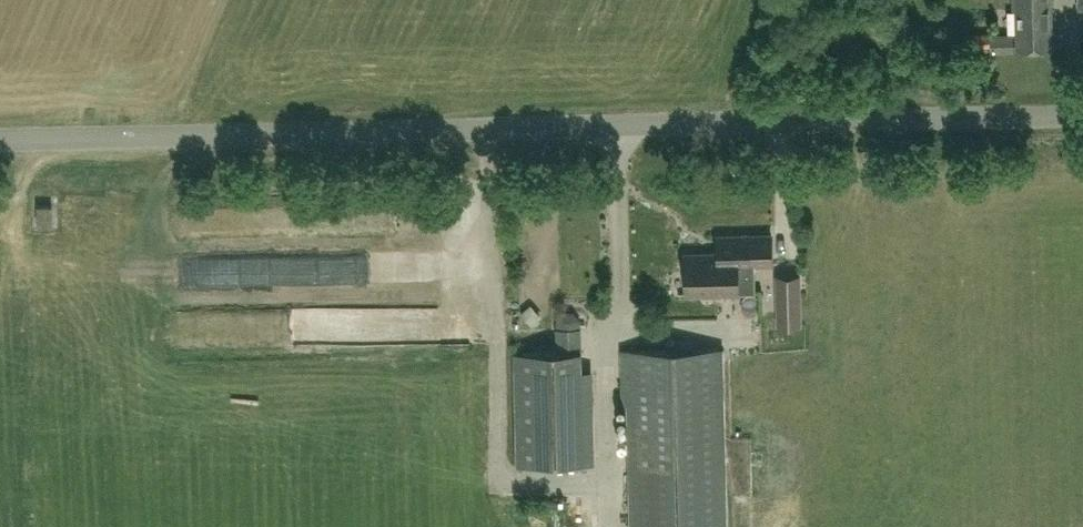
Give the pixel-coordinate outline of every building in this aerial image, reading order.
[(1053,3),(1053,0),(1014,0),(1014,10),(1017,10),(1018,48),(1052,47),(1051,3),(1053,3)] [(974,47),(991,46),(990,32),(973,33),(974,47)] [(52,225),(53,206),(38,206),(38,225),(52,225)] [(685,255),(686,294),(739,293),(739,292),(755,292),(754,264),(773,264),(772,236),(718,237),(718,254),(685,255)] [(188,263),(189,284),(263,280),(261,259),(188,263)] [(799,276),(777,277),(778,326),(801,325),(799,276)] [(284,338),(361,337),(361,319),(376,319),(376,314),(359,314),(359,310),(294,310),(294,312),(277,312),(277,326),(284,326),(284,338)] [(720,349),(621,351),(622,393),(631,393),(634,526),(723,526),(720,349)] [(582,352),(515,353),(517,464),(584,463),(582,352)]
